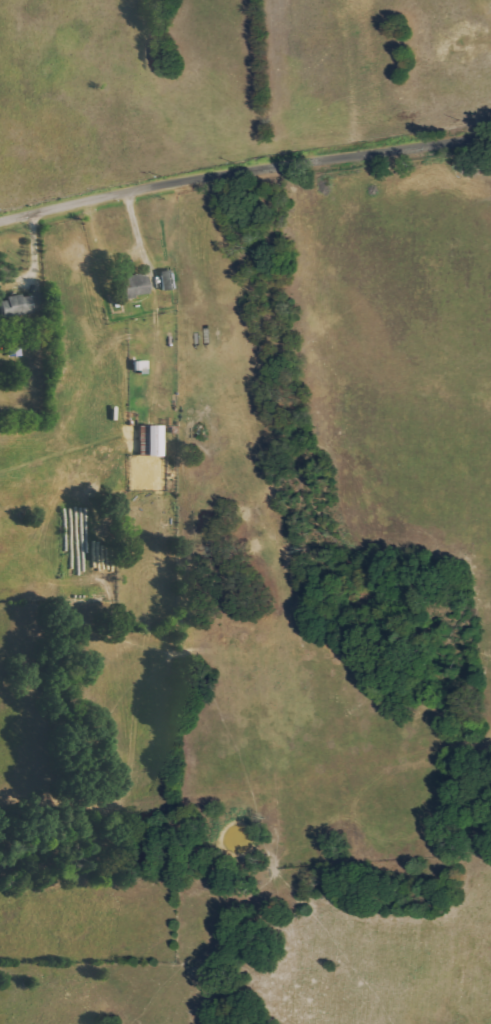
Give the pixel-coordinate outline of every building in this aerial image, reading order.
[(161,272),(165,290),(179,287),(176,269),(161,272)] [(123,278),(127,298),(152,294),(148,273),(123,278)] [(40,294),(23,298),(22,294),(1,300),(5,318),(44,309),(40,294)] [(165,425),(141,426),(142,453),(150,453),(150,456),(166,456),(165,425)]
